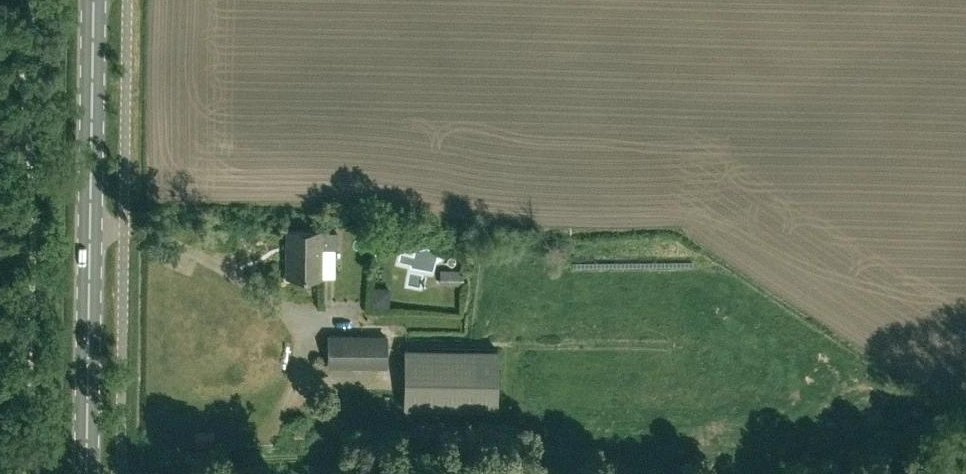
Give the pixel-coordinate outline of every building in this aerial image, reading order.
[(287,230),(286,275),(320,276),(321,248),(336,248),(336,232),(321,231),(321,230),(287,230)] [(426,269),(427,285),(443,284),(442,268),(426,269)] [(328,336),(327,364),(385,364),(385,336),(328,336)] [(496,409),(497,349),(405,348),(404,408),(496,409)] [(214,430),(195,431),(196,447),(214,446),(214,430)]
